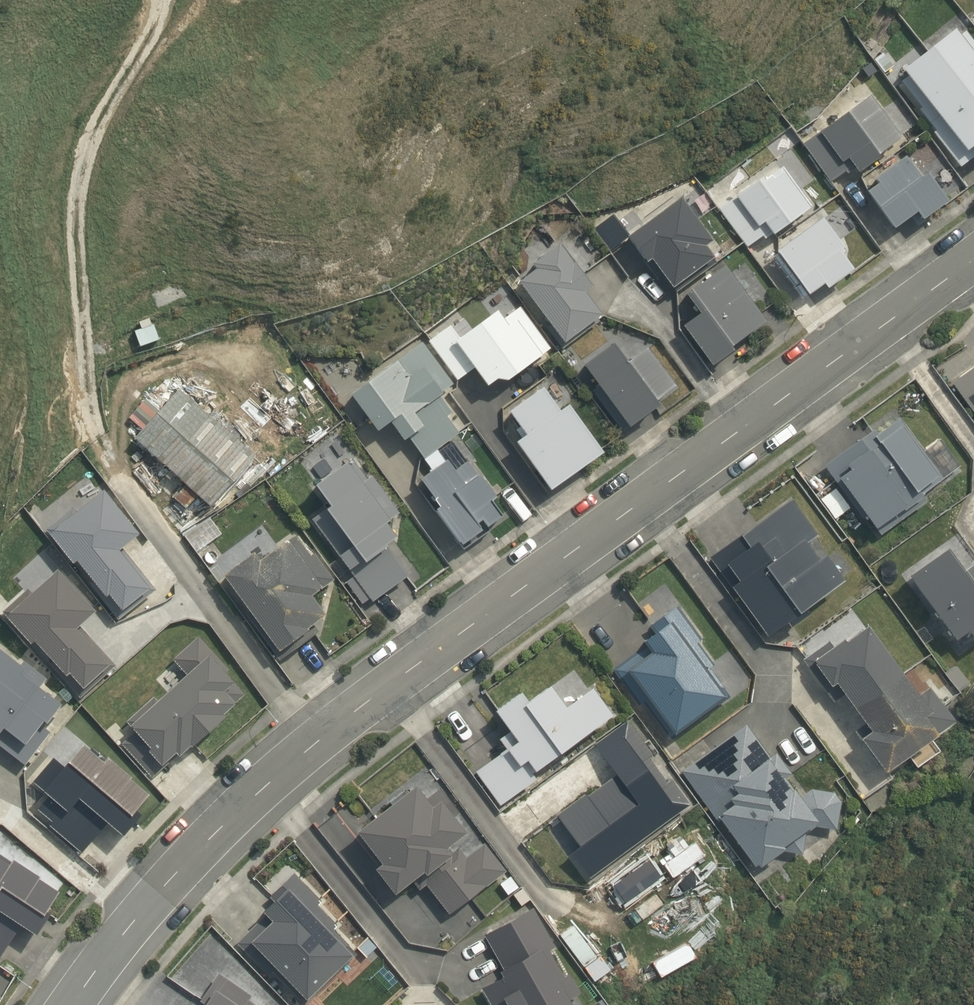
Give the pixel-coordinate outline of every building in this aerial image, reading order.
[(952,30),(901,71),(906,77),(900,82),(920,108),(918,110),(934,130),(932,132),(960,167),(973,156),(973,45),(964,32),(958,37),(952,30)] [(807,139),(832,181),(899,140),(874,98),(807,139)] [(910,165),(868,194),(896,236),(922,219),(927,227),(940,219),(935,211),(949,202),(933,178),(923,185),(910,165)] [(722,209),(751,242),(813,211),(793,173),(722,209)] [(684,202),(627,243),(647,270),(653,265),(674,294),(719,261),(709,247),(714,244),(684,202)] [(820,224),(779,253),(813,299),(828,288),(831,293),(856,274),(820,224)] [(568,248),(520,287),(568,346),(602,318),(585,297),(599,286),(568,248)] [(703,317),(683,331),(713,375),(740,356),(737,352),(768,330),(726,270),(689,296),(703,317)] [(549,348),(518,307),(502,319),(495,310),(458,337),(449,326),(429,341),(458,380),(474,368),(486,385),(496,378),(506,380),(549,348)] [(612,335),(578,359),(634,435),(684,398),(653,355),(636,368),(612,335)] [(458,433),(446,415),(450,412),(437,394),(452,384),(422,343),(350,394),(376,430),(389,421),(403,440),(408,436),(423,458),(458,433)] [(550,380),(561,371),(552,360),(541,369),(550,380)] [(955,387),(973,414),(973,373),(955,387)] [(263,463),(179,388),(159,410),(145,398),(122,424),(136,436),(134,438),(147,450),(140,459),(151,469),(159,461),(189,487),(218,513),(263,463)] [(558,415),(540,391),(512,412),(532,439),(522,447),(550,484),(568,471),(566,468),(576,461),(579,464),(597,450),(566,409),(558,415)] [(239,418),(267,445),(278,434),(251,407),(239,418)] [(942,479),(898,419),(877,434),(873,429),(823,466),(861,517),(865,515),(874,528),(876,527),(881,533),(925,501),(920,494),(942,479)] [(358,458),(319,486),(333,505),(311,521),(374,606),(413,578),(393,551),(402,544),(389,526),(401,517),(358,458)] [(456,476),(450,467),(424,485),(442,512),(435,517),(460,554),(511,519),(474,464),(456,476)] [(46,535),(52,542),(78,572),(83,568),(127,619),(158,593),(121,549),(138,534),(105,497),(79,520),(72,512),(46,535)] [(810,544),(820,537),(794,499),(713,556),(774,642),(854,585),(833,555),(823,562),(810,544)] [(330,585),(298,543),(263,569),(255,558),(225,581),(280,655),(324,623),(308,602),(330,585)] [(955,554),(915,581),(958,644),(973,633),(973,634),(973,571),(969,574),(955,554)] [(75,679),(89,697),(119,672),(81,627),(97,614),(66,578),(13,622),(67,686),(75,679)] [(681,618),(646,643),(656,657),(632,674),(678,739),(738,696),(681,618)] [(888,785),(933,754),(930,749),(959,729),(933,690),(922,698),(874,626),(815,665),(836,696),(845,690),(875,735),(861,745),(888,785)] [(230,693),(237,687),(202,642),(176,663),(193,684),(160,709),(154,701),(124,724),(163,774),(181,760),(185,764),(229,730),(220,718),(239,704),(230,693)] [(0,653),(0,749),(1,748),(21,764),(67,706),(0,653)] [(568,709),(549,683),(505,715),(517,732),(501,744),(508,753),(477,776),(501,810),(623,721),(598,687),(568,709)] [(742,724),(682,773),(761,874),(814,832),(835,836),(843,795),(812,789),(800,799),(784,778),(795,768),(784,755),(774,763),(742,724)] [(629,729),(596,753),(616,781),(558,824),(576,849),(568,855),(584,878),(685,805),(629,729)] [(69,773),(53,761),(29,793),(49,807),(40,819),(87,855),(99,839),(116,852),(155,800),(87,749),(69,773)] [(458,846),(473,836),(445,794),(427,807),(422,798),(364,836),(384,868),(378,872),(399,903),(428,884),(450,918),(503,883),(483,852),(469,862),(458,846)] [(3,964),(27,930),(37,937),(64,898),(0,855),(0,962),(3,964)] [(336,928),(317,907),(321,904),(298,878),(259,914),(266,922),(245,941),(304,1004),(313,1004),(348,973),(341,965),(354,953),(333,931),(336,928)] [(583,1000),(535,909),(482,936),(504,980),(483,991),(490,1004),(576,1004),(575,1004),(583,1000)] [(221,994),(213,1004),(236,1004),(221,994)]
